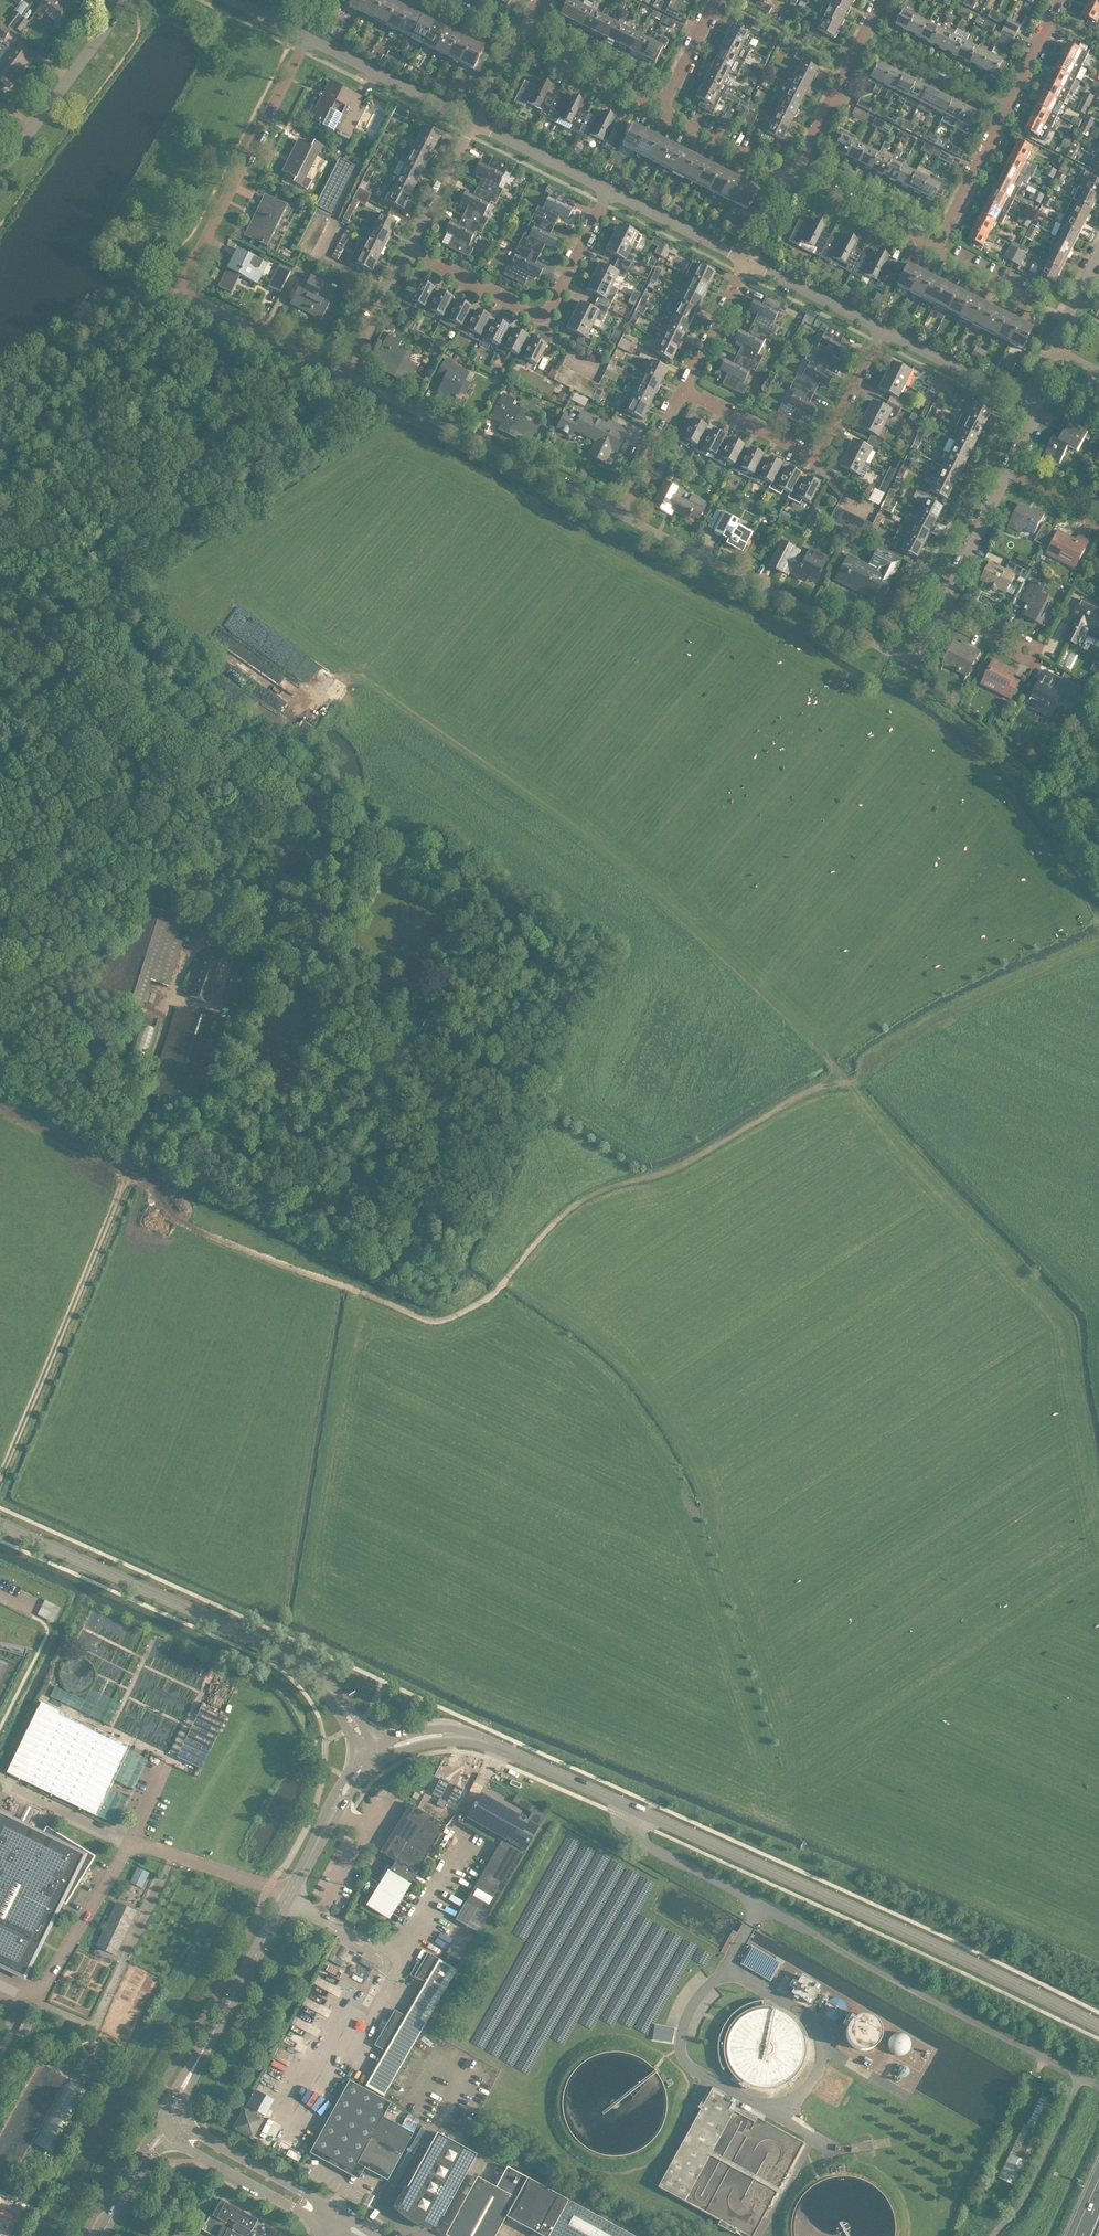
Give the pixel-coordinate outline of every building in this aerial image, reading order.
[(54,2),(56,0),(44,0),(35,12),(41,17),(44,13),(56,22),(65,11),(54,2)] [(361,12),(367,0),(351,0),(348,6),(361,12)] [(373,19),(383,0),(367,0),(361,12),(373,19)] [(386,25),(396,4),(388,0),(383,0),(373,19),(386,25)] [(558,16),(565,19),(565,18),(571,21),(580,5),(582,6),(584,0),(577,0),(576,3),(571,0),(567,0),(558,16)] [(571,21),(571,22),(577,25),(577,23),(584,27),(592,11),(594,12),(597,3),(593,1),(591,3),(585,0),(584,0),(582,6),(580,5),(571,21)] [(755,5),(768,12),(771,6),(763,2),(765,0),(757,0),(755,5)] [(842,19),(846,13),(830,5),(831,3),(823,0),(820,4),(824,6),(822,14),(825,15),(824,17),(839,25),(841,25),(844,20),(842,19)] [(846,13),(847,13),(849,8),(848,8),(851,1),(849,0),(832,0),(831,3),(830,5),(846,13)] [(968,6),(973,8),(977,1),(975,0),(971,0),(968,6)] [(1089,2),(1082,15),(1089,18),(1086,24),(1098,30),(1098,7),(1089,2)] [(386,25),(398,31),(409,10),(396,4),(386,25)] [(668,6),(665,12),(677,18),(681,11),(668,6)] [(958,14),(963,16),(967,9),(962,6),(958,14)] [(592,11),(584,27),(583,28),(588,31),(589,29),(595,32),(603,16),(606,18),(608,9),(605,7),(601,15),(594,12),(592,11)] [(967,9),(963,16),(968,19),(972,11),(967,9)] [(988,16),(992,18),(996,11),(991,9),(988,16)] [(398,31),(411,38),(421,17),(409,10),(398,31)] [(896,25),(909,32),(917,16),(904,10),(896,25)] [(10,29),(11,30),(21,16),(14,11),(3,24),(10,29)] [(996,11),(992,18),(997,21),(1001,14),(996,11)] [(816,12),(816,13),(815,16),(822,20),(817,30),(810,26),(807,32),(820,39),(823,33),(833,38),(833,37),(835,38),(838,32),(836,31),(839,25),(824,17),(825,15),(822,14),(816,12)] [(603,16),(595,32),(595,34),(600,37),(601,36),(607,39),(615,22),(618,24),(619,18),(620,15),(617,13),(613,21),(606,18),(603,16)] [(921,38),(933,44),(941,29),(943,24),(937,21),(939,17),(933,14),(929,23),(921,38)] [(27,19),(22,15),(14,26),(19,30),(27,19)] [(676,20),(664,15),(660,21),(672,27),(676,20)] [(785,23),(787,18),(781,15),(778,19),(785,23)] [(909,32),(921,38),(929,23),(917,16),(909,32)] [(411,38),(423,44),(434,23),(421,17),(411,38)] [(615,22),(607,39),(606,40),(612,43),(613,42),(619,45),(627,28),(630,30),(632,21),(629,20),(627,22),(619,18),(618,24),(615,22)] [(1005,25),(1017,31),(1021,25),(1008,18),(1005,25)] [(982,27),(987,29),(991,21),(986,19),(982,27)] [(991,21),(987,29),(992,32),(996,24),(991,21)] [(3,39),(10,29),(3,24),(0,22),(0,36),(3,39)] [(434,23),(423,44),(435,50),(446,29),(434,23)] [(729,32),(726,38),(742,46),(741,48),(749,51),(751,47),(748,46),(753,36),(756,38),(759,31),(745,24),(742,30),(732,25),(731,26),(730,26),(727,31),(729,32)] [(933,44),(946,50),(956,30),(943,24),(941,29),(933,44)] [(630,50),(636,38),(638,34),(641,36),(644,27),(640,25),(636,33),(630,30),(627,28),(619,45),(618,46),(624,49),(625,47),(630,50)] [(946,50),(958,57),(966,41),(970,34),(957,27),(956,30),(946,50)] [(1000,34),(1013,41),(1016,34),(1004,28),(1000,34)] [(446,29),(435,50),(448,56),(458,35),(446,29)] [(630,50),(630,52),(634,54),(635,53),(642,56),(650,40),(652,41),(656,33),(652,31),(648,39),(641,36),(638,34),(636,38),(630,50)] [(458,35),(448,56),(460,63),(471,42),(458,35)] [(650,40),(642,56),(642,58),(647,60),(648,59),(654,62),(662,46),(664,47),(668,39),(661,36),(656,43),(652,41),(650,40)] [(723,44),(720,49),(736,57),(735,60),(743,63),(745,59),(737,55),(741,48),(742,46),(726,38),(724,38),(721,43),(723,44)] [(1068,43),(1062,55),(1082,66),(1088,53),(1087,52),(1090,46),(1076,39),(1073,45),(1068,43)] [(958,57),(970,63),(978,47),(966,41),(958,57)] [(0,63),(0,80),(9,87),(32,55),(15,43),(14,42),(12,45),(10,48),(8,47),(8,48),(1,58),(3,59),(0,63)] [(471,42),(460,63),(473,69),(484,48),(471,42)] [(982,69),(990,54),(978,47),(970,63),(982,69)] [(736,57),(720,49),(720,50),(719,49),(716,55),(717,55),(714,61),(730,69),(729,72),(737,75),(743,63),(735,60),(736,57)] [(795,72),(811,81),(811,80),(813,81),(815,75),(814,75),(817,69),(807,64),(810,58),(797,51),(794,57),(801,61),(796,70),(795,72)] [(380,52),(378,56),(377,57),(383,60),(384,59),(386,55),(380,52)] [(1003,60),(990,54),(982,69),(995,75),(1003,60)] [(1083,66),(1082,66),(1062,55),(1055,67),(1076,78),(1083,66)] [(711,68),(708,73),(724,82),(723,84),(728,86),(731,87),(733,83),(725,79),(729,72),(730,69),(714,61),(714,62),(712,61),(709,67),(711,68)] [(759,62),(756,68),(761,70),(764,65),(759,62)] [(890,68),(878,62),(870,77),(868,81),(875,84),(872,90),(878,93),(883,83),(890,68)] [(773,69),(767,65),(764,72),(770,75),(773,69)] [(1070,90),(1076,78),(1055,67),(1049,80),(1063,87),(1070,90)] [(789,84),(805,93),(805,92),(807,93),(809,87),(808,87),(811,81),(795,72),(796,70),(788,68),(787,71),(794,75),(790,83),(789,84)] [(890,100),(892,95),(903,74),(890,68),(883,83),(880,89),(887,92),(884,97),(890,100)] [(754,82),(757,76),(748,71),(746,77),(754,82)] [(724,82),(708,73),(708,74),(706,73),(704,79),(705,79),(702,85),(718,93),(717,95),(721,97),(725,98),(727,95),(724,94),(728,86),(723,84),(724,82)] [(905,100),(915,81),(903,74),(892,95),(898,98),(896,102),(903,105),(905,100)] [(768,80),(762,77),(758,84),(765,87),(768,80)] [(539,114),(545,117),(556,96),(547,91),(550,85),(541,81),(538,87),(524,80),(514,101),(524,106),(527,101),(542,108),(539,114)] [(783,96),(799,104),(800,104),(803,99),(802,98),(805,93),(789,84),(790,83),(782,80),(780,83),(776,92),(784,94),(783,96)] [(1057,99),(1063,87),(1049,80),(1043,92),(1057,99)] [(323,123),(322,126),(333,132),(334,129),(340,132),(338,134),(348,139),(349,137),(350,137),(368,101),(329,81),(314,112),(313,111),(310,117),(323,123)] [(917,107),(920,102),(927,87),(915,81),(905,100),(917,107)] [(717,95),(718,93),(702,85),(701,84),(698,91),(699,92),(696,97),(701,100),(698,105),(713,113),(721,97),(717,95)] [(750,93),(753,88),(747,85),(744,90),(750,93)] [(930,113),(932,108),(940,93),(927,87),(920,102),(917,107),(930,113)] [(1085,93),(1083,97),(1091,101),(1093,97),(1094,95),(1086,91),(1085,93)] [(777,108),(793,116),(794,116),(795,116),(798,110),(796,110),(799,104),(783,96),(784,94),(776,92),(774,95),(782,99),(778,106),(777,108)] [(1057,115),(1064,103),(1057,99),(1043,92),(1037,104),(1057,115)] [(944,114),(952,99),(940,93),(932,108),(944,114)] [(569,102),(558,97),(556,96),(545,117),(555,122),(558,117),(573,125),(571,130),(577,133),(588,112),(579,107),(582,102),(572,97),(569,102)] [(869,110),(872,104),(860,98),(856,104),(869,110)] [(957,120),(964,105),(952,99),(944,114),(951,118),(948,124),(953,127),(957,120)] [(727,113),(733,116),(739,104),(737,103),(733,101),(727,113)] [(771,120),(787,128),(788,127),(789,128),(792,122),(790,122),(793,116),(777,108),(778,106),(770,103),(769,106),(776,110),(772,118),(771,120)] [(1080,103),(1077,109),(1085,113),(1088,107),(1080,103)] [(1057,115),(1037,104),(1030,116),(1045,124),(1049,126),(1051,127),(1057,115)] [(977,112),(964,105),(957,120),(964,124),(960,131),(969,136),(975,125),(971,123),(976,114),(977,112)] [(864,120),(868,113),(855,106),(852,113),(864,120)] [(393,112),(406,118),(408,113),(396,107),(393,112)] [(876,114),(881,117),(885,110),(879,107),(876,114)] [(735,120),(742,123),(748,111),(741,108),(735,120)] [(977,112),(976,114),(981,117),(984,112),(978,109),(977,112)] [(751,110),(745,122),(751,125),(757,113),(751,110)] [(601,118),(590,113),(588,112),(577,133),(587,138),(590,132),(605,140),(602,146),(609,149),(619,128),(610,123),(613,118),(604,113),(601,118)] [(770,122),(765,132),(762,138),(771,143),(774,137),(781,140),(781,139),(783,140),(786,134),(784,134),(787,128),(771,120),(772,118),(764,115),(762,118),(770,122)] [(389,118),(387,122),(392,125),(395,119),(390,116),(389,118)] [(1049,126),(1045,124),(1030,116),(1024,129),(1038,136),(1042,129),(1044,130),(1046,129),(1047,130),(1049,126)] [(870,125),(875,128),(880,119),(875,117),(870,125)] [(1081,127),(1089,131),(1091,127),(1089,126),(1092,120),(1087,117),(1081,127)] [(880,119),(875,128),(881,130),(885,122),(880,119)] [(901,126),(906,129),(909,122),(904,119),(901,126)] [(392,125),(387,122),(385,126),(383,129),(389,132),(392,125)] [(622,145),(635,152),(646,130),(633,124),(622,145)] [(418,138),(435,147),(442,134),(424,125),(418,138)] [(846,156),(853,141),(855,137),(839,128),(831,142),(836,145),(833,150),(846,156)] [(1065,133),(1072,137),(1074,132),(1068,128),(1065,133)] [(895,138),(900,140),(904,132),(900,129),(895,138)] [(646,130),(635,152),(647,158),(658,137),(646,130)] [(904,132),(900,140),(905,143),(909,134),(904,132)] [(925,139),(931,141),(934,134),(929,132),(925,139)] [(934,134),(931,141),(935,144),(939,137),(934,134)] [(1069,148),(1073,140),(1065,136),(1061,144),(1069,148)] [(647,158),(660,164),(670,143),(658,137),(647,158)] [(411,151),(429,159),(435,147),(418,138),(411,151)] [(1069,148),(1066,154),(1073,158),(1080,142),(1074,139),(1073,140),(1069,148)] [(281,171),(294,177),(292,182),(306,188),(310,180),(303,176),(312,158),(314,159),(318,152),(323,154),(326,147),(314,141),(311,147),(297,140),(281,171)] [(1012,152),(1026,160),(1033,147),(1019,140),(1012,152)] [(846,156),(858,162),(866,147),(853,141),(846,156)] [(920,150),(925,153),(929,144),(924,141),(920,150)] [(943,148),(955,154),(959,147),(946,141),(943,148)] [(878,153),(870,168),(882,175),(892,155),(885,152),(889,145),(884,142),(878,153)] [(380,143),(377,149),(382,151),(385,145),(380,143)] [(660,164),(672,171),(683,149),(670,143),(660,164)] [(578,147),(573,144),(570,150),(575,153),(578,147)] [(929,144),(925,153),(929,155),(934,146),(929,144)] [(858,162),(870,168),(878,153),(866,147),(858,162)] [(896,148),(892,155),(882,175),(895,181),(902,166),(905,161),(898,158),(902,151),(896,148)] [(382,151),(377,149),(374,156),(379,158),(382,151)] [(672,171),(684,177),(695,156),(683,149),(672,171)] [(1096,166),(1098,168),(1098,152),(1097,150),(1094,149),(1092,154),(1094,155),(1090,163),(1096,166)] [(954,157),(941,150),(938,157),(951,163),(954,157)] [(398,159),(423,172),(429,159),(411,151),(408,157),(401,154),(398,159)] [(1033,163),(1026,160),(1012,152),(1006,165),(1025,174),(1028,168),(1030,169),(1033,163)] [(684,177),(697,183),(707,162),(695,156),(684,177)] [(483,176),(478,185),(477,186),(498,197),(502,189),(497,186),(505,171),(510,174),(513,167),(492,157),(488,166),(482,163),(477,173),(483,176)] [(340,159),(339,159),(328,180),(342,187),(352,166),(339,160),(340,159)] [(392,172),(416,184),(423,172),(398,159),(392,172)] [(697,183),(709,190),(720,168),(707,162),(697,183)] [(1026,175),(1006,165),(1000,177),(1020,187),(1026,175)] [(895,181),(907,187),(915,172),(902,166),(895,181)] [(619,168),(615,176),(621,179),(625,171),(619,168)] [(709,190),(721,196),(732,175),(720,168),(709,190)] [(1082,188),(1098,196),(1098,194),(1098,176),(1092,172),(1092,174),(1085,170),(1081,178),(1083,179),(1079,186),(1083,188),(1082,188)] [(386,184),(393,188),(410,196),(416,184),(392,172),(386,184)] [(907,187),(919,193),(927,178),(915,172),(907,187)] [(927,178),(919,193),(932,200),(935,193),(940,195),(948,180),(943,178),(942,179),(930,173),(927,178)] [(370,176),(365,174),(362,180),(367,183),(370,176)] [(721,196),(734,202),(745,181),(732,175),(721,196)] [(1013,199),(1020,187),(1000,177),(993,189),(1013,199)] [(342,187),(328,180),(316,205),(331,213),(332,212),(329,211),(342,187)] [(745,181),(734,202),(747,209),(757,188),(745,181)] [(537,206),(533,214),(533,215),(554,225),(560,215),(565,217),(570,208),(564,205),(569,195),(548,185),(545,191),(550,194),(542,209),(537,206)] [(483,227),(483,226),(487,218),(482,216),(490,201),(495,203),(498,197),(477,186),(472,195),(467,193),(462,202),(467,205),(462,216),(483,227)] [(1092,209),(1098,196),(1082,188),(1083,188),(1079,186),(1073,199),(1078,201),(1092,209)] [(358,187),(355,193),(367,199),(371,193),(358,187)] [(410,196),(393,188),(386,200),(404,209),(410,196)] [(1007,212),(1013,199),(993,189),(987,201),(1007,212)] [(662,198),(669,202),(672,196),(665,192),(662,198)] [(367,199),(355,193),(352,199),(364,205),(367,199)] [(246,234),(268,245),(288,206),(266,195),(246,234)] [(1086,221),(1092,209),(1078,201),(1073,199),(1066,211),(1071,214),(1086,221)] [(981,214),(995,221),(1001,224),(1007,212),(987,201),(981,214)] [(330,215),(316,209),(313,214),(327,221),(330,215)] [(351,214),(346,211),(343,218),(348,221),(351,214)] [(380,212),(373,225),(391,234),(397,221),(380,212)] [(327,221),(313,214),(310,220),(324,227),(327,221)] [(995,221),(981,214),(975,226),(989,233),(995,221)] [(1065,226),(1079,233),(1086,221),(1071,214),(1065,226)] [(539,255),(539,254),(544,244),(550,247),(555,237),(549,235),(554,225),(533,215),(530,221),(535,223),(527,239),(522,236),(518,244),(539,255)] [(483,227),(462,216),(457,225),(452,222),(447,232),(441,243),(468,256),(472,248),(467,246),(475,230),(480,233),(483,227)] [(813,253),(820,256),(830,235),(821,231),(824,225),(814,220),(811,225),(798,219),(788,240),(798,245),(801,240),(816,247),(813,253)] [(324,227),(310,220),(308,226),(321,233),(324,227)] [(1034,220),(1032,224),(1040,229),(1042,225),(1034,220)] [(612,238),(631,247),(635,249),(641,236),(617,223),(613,231),(615,232),(612,238)] [(1030,228),(1026,237),(1032,240),(1036,231),(1038,232),(1040,229),(1032,224),(1030,228)] [(1079,233),(1065,226),(1061,224),(1054,236),(1055,236),(1059,238),(1073,245),(1079,233)] [(391,234),(373,225),(367,237),(375,242),(384,246),(391,234)] [(321,233),(308,226),(305,231),(318,238),(321,233)] [(989,233),(975,226),(968,239),(983,246),(986,238),(993,242),(996,237),(989,233)] [(305,231),(302,237),(316,244),(318,238),(305,231)] [(847,264),(845,269),(851,272),(859,256),(854,253),(855,250),(852,249),(856,241),(844,235),(841,241),(830,235),(820,256),(830,261),(833,256),(847,264)] [(1053,251),(1067,258),(1073,245),(1059,238),(1055,236),(1048,248),(1049,248),(1053,251)] [(302,237),(300,241),(299,243),(313,250),(316,244),(302,237)] [(384,246),(375,242),(367,237),(361,250),(378,258),(384,246)] [(660,255),(666,243),(654,237),(651,243),(658,246),(655,252),(660,255)] [(631,247),(612,238),(606,251),(618,257),(614,263),(627,270),(631,262),(634,256),(628,253),(631,247)] [(345,242),(340,239),(337,246),(342,249),(345,242)] [(299,243),(296,249),(310,256),(313,250),(299,243)] [(679,250),(666,243),(660,255),(665,257),(668,251),(676,255),(679,250)] [(503,274),(524,285),(528,276),(532,278),(534,276),(535,276),(540,267),(534,264),(539,255),(518,244),(515,250),(520,253),(512,268),(507,265),(503,274)] [(1011,261),(1018,249),(1010,245),(1004,257),(1011,261)] [(378,258),(361,250),(354,246),(346,261),(360,268),(361,268),(362,266),(367,269),(371,271),(378,258)] [(267,262),(237,247),(237,248),(237,247),(232,256),(234,257),(228,267),(227,267),(218,285),(231,292),(240,274),(257,282),(267,262)] [(1042,261),(1061,270),(1067,258),(1053,251),(1049,248),(1042,261)] [(1026,253),(1018,249),(1012,261),(1019,265),(1026,253)] [(871,256),(863,252),(861,251),(859,256),(851,272),(861,277),(864,272),(879,280),(877,285),(883,288),(894,267),(884,263),(887,257),(874,250),(871,256)] [(656,259),(649,256),(646,263),(653,266),(656,259)] [(1061,270),(1042,261),(1038,258),(1034,264),(1040,267),(1037,274),(1040,276),(1054,283),(1061,270)] [(691,277),(709,285),(715,273),(692,261),(686,274),(691,277)] [(627,270),(614,263),(611,269),(599,263),(593,276),(612,286),(618,273),(624,276),(627,270)] [(291,270),(278,264),(267,286),(280,292),(291,270)] [(896,285),(909,291),(920,270),(907,264),(896,285)] [(656,266),(653,273),(658,276),(661,269),(656,266)] [(909,291),(922,298),(932,277),(920,270),(909,291)] [(658,276),(653,273),(649,280),(654,282),(658,276)] [(289,302),(321,318),(329,303),(316,297),(324,282),(310,275),(302,290),(297,287),(289,302)] [(598,296),(595,302),(608,308),(611,301),(610,301),(616,288),(612,286),(593,276),(586,290),(598,296)] [(702,298),(709,285),(691,277),(685,289),(702,298)] [(922,298),(934,304),(945,283),(932,277),(922,298)] [(429,297),(433,287),(420,281),(418,284),(408,279),(400,295),(404,297),(401,302),(413,308),(415,303),(423,307),(428,297),(429,297)] [(934,304),(946,310),(957,289),(945,283),(934,304)] [(847,287),(845,292),(851,295),(852,294),(854,290),(850,288),(847,287)] [(634,289),(630,295),(637,299),(640,292),(634,289)] [(679,302),(696,310),(702,298),(685,289),(679,302)] [(946,310),(959,317),(970,296),(957,289),(946,310)] [(434,300),(429,297),(428,297),(423,307),(420,312),(432,317),(434,313),(441,316),(442,317),(447,306),(452,297),(438,290),(434,300)] [(644,291),(641,298),(645,300),(649,294),(644,291)] [(637,299),(630,295),(627,302),(633,305),(637,299)] [(757,313),(752,323),(752,324),(773,335),(777,327),(772,324),(779,309),(784,311),(787,305),(767,295),(763,304),(756,301),(752,310),(757,313)] [(959,317),(971,323),(982,302),(970,296),(959,317)] [(645,300),(641,298),(637,305),(642,307),(645,300)] [(668,312),(673,314),(690,323),(696,310),(679,302),(674,299),(668,312)] [(453,309),(447,306),(442,317),(441,316),(439,321),(451,327),(453,322),(460,326),(461,326),(466,316),(471,307),(458,300),(453,309)] [(580,302),(573,315),(592,325),(595,318),(601,322),(604,315),(608,308),(595,302),(592,308),(580,302)] [(971,323),(984,329),(994,308),(982,302),(971,323)] [(984,329),(996,336),(1007,315),(994,308),(984,329)] [(472,319),(466,316),(461,326),(460,326),(458,331),(469,336),(472,332),(479,335),(479,336),(484,325),(485,326),(490,316),(476,310),(472,319)] [(667,327),(684,335),(690,323),(673,314),(667,327)] [(592,325),(573,315),(567,328),(579,334),(575,341),(588,347),(591,340),(585,337),(592,325)] [(996,336),(1009,342),(1019,321),(1007,315),(996,336)] [(802,323),(810,327),(813,320),(805,316),(802,323)] [(389,319),(385,326),(392,329),(396,322),(389,319)] [(490,328),(485,326),(484,325),(479,336),(479,335),(476,340),(478,341),(477,344),(486,349),(487,346),(488,346),(491,342),(498,345),(498,346),(504,335),(505,335),(509,326),(495,319),(490,328)] [(1019,321),(1009,342),(1021,348),(1032,327),(1019,321)] [(677,348),(684,335),(667,327),(658,322),(655,328),(664,332),(660,339),(677,348)] [(812,344),(808,352),(829,363),(833,355),(839,358),(840,355),(845,345),(840,343),(844,334),(823,323),(820,329),(825,332),(817,347),(812,344)] [(742,343),(737,353),(737,354),(758,364),(762,356),(757,354),(764,338),(769,341),(773,335),(752,324),(747,333),(742,330),(736,340),(742,343)] [(612,335),(617,338),(621,331),(615,328),(612,335)] [(496,350),(497,351),(507,356),(509,351),(516,355),(517,355),(523,345),(528,336),(514,329),(509,338),(505,335),(504,335),(498,346),(498,345),(496,350)] [(623,334),(620,340),(634,347),(637,341),(623,334)] [(617,338),(612,335),(608,341),(614,344),(617,338)] [(411,354),(397,347),(400,342),(388,336),(376,358),(387,364),(384,370),(408,382),(416,365),(407,361),(411,354)] [(677,348),(660,339),(656,337),(650,350),(654,352),(671,360),(677,348)] [(528,347),(523,345),(517,355),(516,355),(514,359),(526,365),(528,361),(536,365),(546,345),(532,338),(528,347)] [(634,347),(620,340),(617,346),(631,353),(634,347)] [(970,355),(982,361),(985,356),(973,350),(970,355)] [(797,374),(793,381),(793,382),(814,393),(819,382),(825,385),(830,375),(825,372),(829,363),(808,352),(805,359),(810,361),(802,377),(797,374)] [(758,364),(737,354),(732,363),(726,360),(722,369),(728,372),(722,383),(743,394),(747,386),(742,383),(749,368),(755,371),(758,364)] [(612,356),(606,369),(618,375),(622,368),(614,365),(617,358),(612,356)] [(436,377),(443,380),(437,393),(453,401),(454,398),(455,398),(459,391),(464,393),(470,381),(465,379),(468,372),(451,364),(453,360),(446,357),(436,377)] [(650,360),(644,372),(661,381),(667,368),(650,360)] [(892,362),(886,375),(904,384),(910,371),(892,362)] [(1022,366),(1017,363),(1012,371),(1018,374),(1022,366)] [(554,379),(560,382),(567,368),(561,365),(554,379)] [(552,367),(549,374),(553,377),(557,369),(552,367)] [(641,378),(637,385),(655,394),(661,381),(644,372),(633,367),(630,375),(635,377),(637,376),(641,378)] [(560,382),(567,385),(574,372),(567,368),(560,382)] [(618,375),(606,369),(603,374),(609,377),(615,381),(618,375)] [(567,385),(570,387),(573,388),(580,375),(574,372),(567,385)] [(603,374),(600,382),(605,384),(609,377),(603,374)] [(573,388),(573,389),(579,392),(586,378),(580,375),(573,388)] [(904,384),(886,375),(879,388),(891,394),(887,400),(900,407),(904,399),(898,396),(904,384)] [(936,393),(941,382),(929,375),(926,381),(933,384),(930,390),(936,393)] [(586,378),(579,392),(585,395),(592,381),(586,378)] [(591,398),(597,387),(599,384),(598,384),(592,381),(585,395),(591,398)] [(513,391),(516,386),(508,382),(506,387),(513,391)] [(814,393),(793,382),(789,388),(795,391),(787,406),(782,403),(777,411),(799,422),(804,411),(810,414),(815,405),(809,402),(814,393)] [(954,388),(941,382),(936,393),(941,396),(944,390),(951,393),(954,388)] [(655,394),(637,385),(631,397),(648,406),(655,394)] [(565,402),(569,394),(560,390),(556,398),(565,402)] [(575,391),(571,399),(584,406),(588,398),(575,391)] [(522,439),(524,435),(531,439),(538,425),(522,417),(525,411),(511,404),(514,399),(503,394),(491,416),(502,422),(499,428),(522,439)] [(648,406),(631,397),(625,394),(622,401),(628,404),(625,410),(642,419),(648,406)] [(932,398),(926,395),(922,401),(928,404),(932,398)] [(869,408),(866,414),(884,423),(888,415),(892,418),(895,417),(897,413),(900,407),(887,400),(884,407),(870,399),(866,407),(869,408)] [(967,415),(985,424),(991,411),(974,403),(967,415)] [(932,405),(929,411),(934,414),(937,407),(932,405)] [(934,414),(929,411),(925,418),(931,420),(934,414)] [(560,430),(568,434),(569,432),(572,433),(574,428),(597,440),(590,454),(603,461),(611,446),(616,449),(624,434),(627,429),(609,420),(606,425),(581,412),(578,419),(576,418),(577,416),(569,412),(568,415),(565,413),(558,427),(561,428),(560,430)] [(978,436),(985,424),(967,415),(962,413),(956,425),(961,428),(978,436)] [(871,433),(868,439),(881,446),(885,438),(878,435),(884,423),(866,414),(859,427),(871,433)] [(702,435),(707,425),(694,419),(689,428),(682,425),(675,440),(686,446),(689,441),(696,445),(702,434),(702,435)] [(1052,437),(1044,453),(1060,462),(1068,445),(1078,450),(1087,431),(1069,421),(1059,440),(1052,437)] [(708,437),(702,435),(702,434),(696,445),(694,449),(705,455),(707,451),(715,454),(720,444),(721,444),(726,435),(712,428),(708,437)] [(909,428),(906,434),(912,437),(915,431),(909,428)] [(955,440),(972,449),(978,436),(961,428),(955,440)] [(919,430),(916,436),(921,439),(925,432),(919,430)] [(912,437),(906,434),(903,440),(909,443),(912,437)] [(916,436),(913,442),(918,445),(921,439),(916,436)] [(712,459),(713,460),(724,465),(726,460),(734,464),(739,453),(740,453),(744,444),(731,438),(726,447),(721,444),(720,444),(715,454),(712,459)] [(853,440),(846,452),(865,462),(871,449),(877,452),(881,446),(868,439),(865,446),(853,440)] [(949,452),(966,461),(972,449),(955,440),(949,452)] [(759,463),(763,454),(750,447),(746,456),(740,453),(739,453),(734,464),(731,469),(750,478),(752,473),(753,474),(758,463),(759,463)] [(869,464),(865,462),(846,452),(840,465),(858,475),(863,477),(869,464)] [(942,465),(960,474),(966,461),(949,452),(942,465)] [(907,455),(904,461),(909,464),(912,457),(907,455)] [(764,466),(759,463),(758,463),(753,474),(752,473),(750,478),(762,484),(764,479),(771,483),(772,483),(777,473),(782,463),(769,457),(764,466)] [(909,464),(904,461),(898,473),(903,475),(909,464)] [(936,477),(953,486),(960,474),(942,465),(936,477)] [(769,488),(770,488),(781,493),(783,489),(790,492),(791,493),(796,482),(797,483),(801,473),(788,466),(783,476),(777,473),(772,483),(771,483),(769,488)] [(890,466),(887,473),(893,476),(895,469),(890,466)] [(893,476),(887,473),(879,489),(884,492),(893,476)] [(813,476),(812,478),(807,476),(802,485),(797,483),(796,482),(791,493),(790,492),(788,497),(800,503),(802,498),(810,502),(821,480),(813,476)] [(947,499),(953,486),(936,477),(932,485),(928,483),(924,492),(930,495),(932,491),(947,499)] [(664,481),(652,505),(664,511),(667,507),(689,518),(691,514),(699,518),(707,503),(692,495),(689,501),(680,497),(683,490),(664,481)] [(887,495),(892,497),(895,491),(890,488),(887,495)] [(919,511),(936,519),(943,507),(932,501),(934,497),(930,495),(917,489),(913,496),(923,502),(919,511)] [(887,495),(884,501),(889,503),(892,497),(887,495)] [(1008,525),(1021,532),(1023,528),(1035,534),(1045,514),(1032,508),(1031,510),(1019,504),(1008,525)] [(836,505),(829,519),(835,522),(842,508),(836,505)] [(819,509),(813,506),(808,516),(814,519),(819,509)] [(930,532),(936,519),(919,511),(911,507),(908,513),(916,517),(913,523),(930,532)] [(842,508),(835,522),(841,525),(848,511),(842,508)] [(737,523),(739,519),(724,511),(713,531),(728,539),(726,543),(743,551),(753,532),(737,523)] [(841,525),(846,527),(847,528),(854,514),(848,511),(841,525)] [(875,520),(880,522),(883,516),(878,513),(875,520)] [(847,528),(849,529),(854,531),(860,518),(854,514),(847,528)] [(854,531),(856,532),(860,534),(866,521),(860,518),(854,531)] [(875,520),(872,524),(871,526),(876,529),(880,522),(875,520)] [(866,521),(860,534),(865,537),(871,526),(872,524),(866,521)] [(924,544),(930,532),(913,523),(908,532),(906,531),(907,529),(901,526),(899,532),(906,536),(924,544)] [(917,557),(924,544),(906,536),(899,532),(896,538),(901,541),(903,538),(905,539),(900,549),(917,557)] [(1076,568),(1079,561),(1090,540),(1080,535),(1077,541),(1059,532),(1048,554),(1059,560),(1076,568)] [(781,541),(769,565),(782,572),(783,570),(805,581),(807,576),(815,580),(825,561),(808,552),(805,558),(802,557),(801,558),(797,556),(799,550),(781,541)] [(876,548),(867,565),(848,555),(836,579),(872,597),(879,585),(886,588),(893,573),(900,561),(876,548)] [(983,582),(984,583),(984,581),(990,584),(989,586),(990,588),(994,591),(997,590),(998,588),(1004,591),(1003,592),(1003,593),(1008,583),(1015,587),(1020,577),(1025,580),(1032,567),(1019,561),(1013,573),(999,565),(998,566),(993,563),(994,563),(993,563),(983,582)] [(1023,615),(1040,624),(1052,601),(1041,595),(1045,587),(1033,581),(1024,597),(1031,600),(1023,615)] [(1092,632),(1098,636),(1098,613),(1098,610),(1098,609),(1081,600),(1071,621),(1072,622),(1063,639),(1079,647),(1079,646),(1083,648),(1092,632)] [(943,664),(966,676),(979,652),(962,644),(961,646),(954,642),(943,664)] [(982,685),(1010,699),(1018,685),(1020,679),(1014,676),(1016,671),(994,660),(988,671),(982,685)] [(1037,711),(1051,718),(1061,699),(1071,704),(1078,688),(1068,683),(1060,679),(1056,687),(1040,679),(1031,698),(1041,703),(1037,711)] [(381,858),(382,865),(390,869),(397,864),(397,857),(388,853),(381,858)] [(289,873),(298,879),(308,861),(298,856),(289,873)] [(104,968),(95,995),(141,1010),(150,980),(167,986),(188,919),(145,906),(133,943),(114,937),(111,946),(104,968)] [(190,995),(207,1001),(222,958),(205,952),(190,995)] [(199,1107),(226,1022),(177,1006),(150,1092),(199,1107)] [(265,1067),(258,1079),(269,1085),(276,1073),(265,1067)] [(38,1629),(0,1618),(0,1649),(24,1656),(27,1647),(32,1648),(38,1629)] [(242,1695),(216,1682),(189,1738),(215,1750),(242,1695)] [(6,1771),(88,1811),(119,1746),(38,1707),(6,1771)] [(436,1783),(432,1793),(440,1797),(449,1782),(440,1777),(436,1783)] [(455,1785),(447,1801),(455,1805),(461,1796),(464,1790),(455,1785)] [(466,1900),(488,1913),(539,1826),(538,1826),(546,1812),(535,1806),(527,1819),(480,1792),(467,1815),(503,1837),(502,1839),(501,1838),(501,1839),(498,1845),(497,1845),(497,1846),(494,1852),(493,1852),(493,1853),(490,1859),(489,1859),(489,1860),(486,1866),(486,1865),(485,1866),(486,1867),(482,1873),(482,1872),(481,1873),(482,1874),(479,1879),(478,1879),(477,1880),(478,1880),(475,1886),(474,1886),(473,1887),(474,1887),(471,1893),(470,1892),(469,1893),(470,1894),(467,1900),(466,1899),(466,1900)] [(437,1820),(432,1817),(410,1803),(380,1851),(388,1856),(384,1862),(383,1861),(380,1861),(380,1862),(383,1862),(385,1863),(387,1864),(390,1864),(392,1866),(368,1903),(388,1916),(415,1873),(416,1873),(445,1825),(437,1820)] [(23,1976),(59,1904),(58,1904),(60,1900),(65,1904),(95,1855),(46,1825),(42,1833),(34,1829),(34,1828),(0,1811),(0,1965),(23,1976)] [(365,1861),(371,1864),(375,1857),(369,1854),(365,1861)] [(129,1882),(142,1887),(149,1871),(137,1865),(129,1882)] [(380,1883),(378,1882),(371,1877),(367,1883),(377,1889),(380,1883)] [(478,1932),(479,1930),(488,1913),(466,1900),(455,1918),(478,1932)] [(135,1910),(117,1902),(97,1945),(100,1946),(97,1950),(95,1949),(94,1952),(111,1960),(112,1957),(110,1956),(112,1952),(115,1953),(135,1910)] [(335,1940),(326,1956),(342,1965),(346,1959),(344,1958),(335,1954),(341,1944),(335,1940)] [(744,1955),(740,1962),(770,1980),(780,1962),(750,1944),(744,1955)] [(405,2014),(394,2008),(374,2043),(385,2049),(364,2085),(382,2095),(456,1968),(427,1951),(420,1963),(417,1962),(410,1973),(424,1981),(405,2014)] [(817,1983),(801,1973),(790,1992),(794,1994),(793,1996),(796,1998),(798,1996),(806,2001),(817,1983)] [(844,2015),(845,2009),(844,2004),(840,2000),(834,1998),(829,2000),(825,2004),(823,2009),(825,2015),(829,2019),(834,2020),(840,2019),(844,2015)] [(773,2009),(762,2008),(761,2000),(755,2001),(750,2002),(744,2005),(738,2008),(731,2014),(726,2021),(721,2028),(718,2039),(717,2048),(719,2058),(722,2068),(729,2064),(733,2070),(737,2075),(742,2080),(740,2085),(745,2088),(748,2083),(757,2086),(767,2087),(775,2086),(782,2083),(789,2079),(796,2073),(800,2066),(803,2060),(805,2049),(804,2040),(801,2030),(796,2023),(790,2017),(783,2012),(773,2009)] [(883,2043),(886,2034),(883,2025),(877,2018),(868,2016),(859,2018),(853,2025),(850,2034),(852,2042),(859,2049),(868,2051),(877,2049),(883,2043)] [(655,2023),(652,2038),(671,2041),(674,2026),(655,2023)] [(909,2050),(910,2045),(909,2040),(905,2036),(900,2034),(894,2035),(890,2039),(889,2045),(890,2050),(894,2054),(899,2056),(905,2054),(909,2050)] [(349,2079),(311,2148),(344,2166),(352,2170),(356,2162),(387,2179),(413,2132),(383,2115),(391,2102),(382,2097),(349,2079)] [(700,2109),(657,2187),(684,2201),(733,2112),(753,2123),(757,2117),(762,2120),(764,2116),(712,2087),(702,2105),(699,2103),(697,2107),(700,2109)] [(1048,2098),(1050,2094),(1041,2090),(1025,2124),(1030,2127),(1016,2155),(1011,2153),(999,2177),(1017,2185),(1028,2161),(1040,2137),(1036,2134),(1035,2134),(1037,2130),(1035,2129),(1050,2099),(1048,2098)] [(1048,2109),(1036,2134),(1040,2137),(1058,2101),(1052,2099),(1047,2109),(1048,2109)] [(396,2206),(401,2211),(406,2215),(412,2218),(417,2221),(423,2224),(429,2226),(436,2228),(475,2152),(436,2131),(396,2206)] [(527,2177),(507,2165),(496,2186),(477,2176),(445,2234),(449,2235),(494,2235),(527,2177)] [(506,2216),(543,2235),(547,2235),(568,2199),(527,2177),(506,2216)] [(370,2192),(363,2204),(368,2207),(375,2195),(370,2192)] [(252,2235),(254,2235),(256,2232),(251,2230),(257,2219),(219,2198),(210,2213),(252,2235)] [(575,2203),(568,2199),(547,2235),(635,2235),(575,2203)] [(210,2213),(202,2229),(215,2235),(252,2235),(210,2213)]
